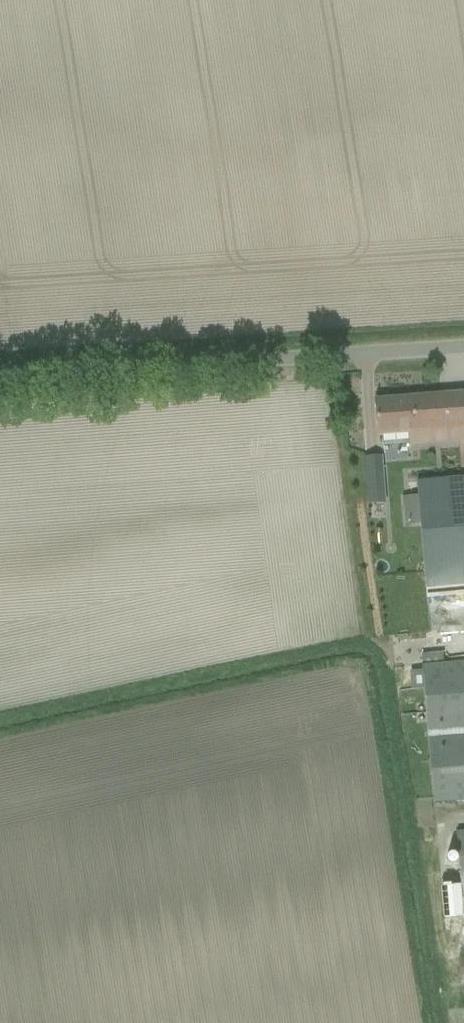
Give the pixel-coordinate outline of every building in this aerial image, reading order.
[(375,400),(377,420),(378,434),(383,434),(410,432),(411,444),(463,440),(463,393),(375,400)] [(365,457),(369,504),(385,503),(381,455),(365,457)] [(416,481),(427,598),(463,594),(463,476),(416,481)] [(435,801),(463,799),(463,661),(423,664),(435,801)] [(441,881),(443,920),(463,918),(463,923),(463,832),(456,832),(460,879),(441,881)]
